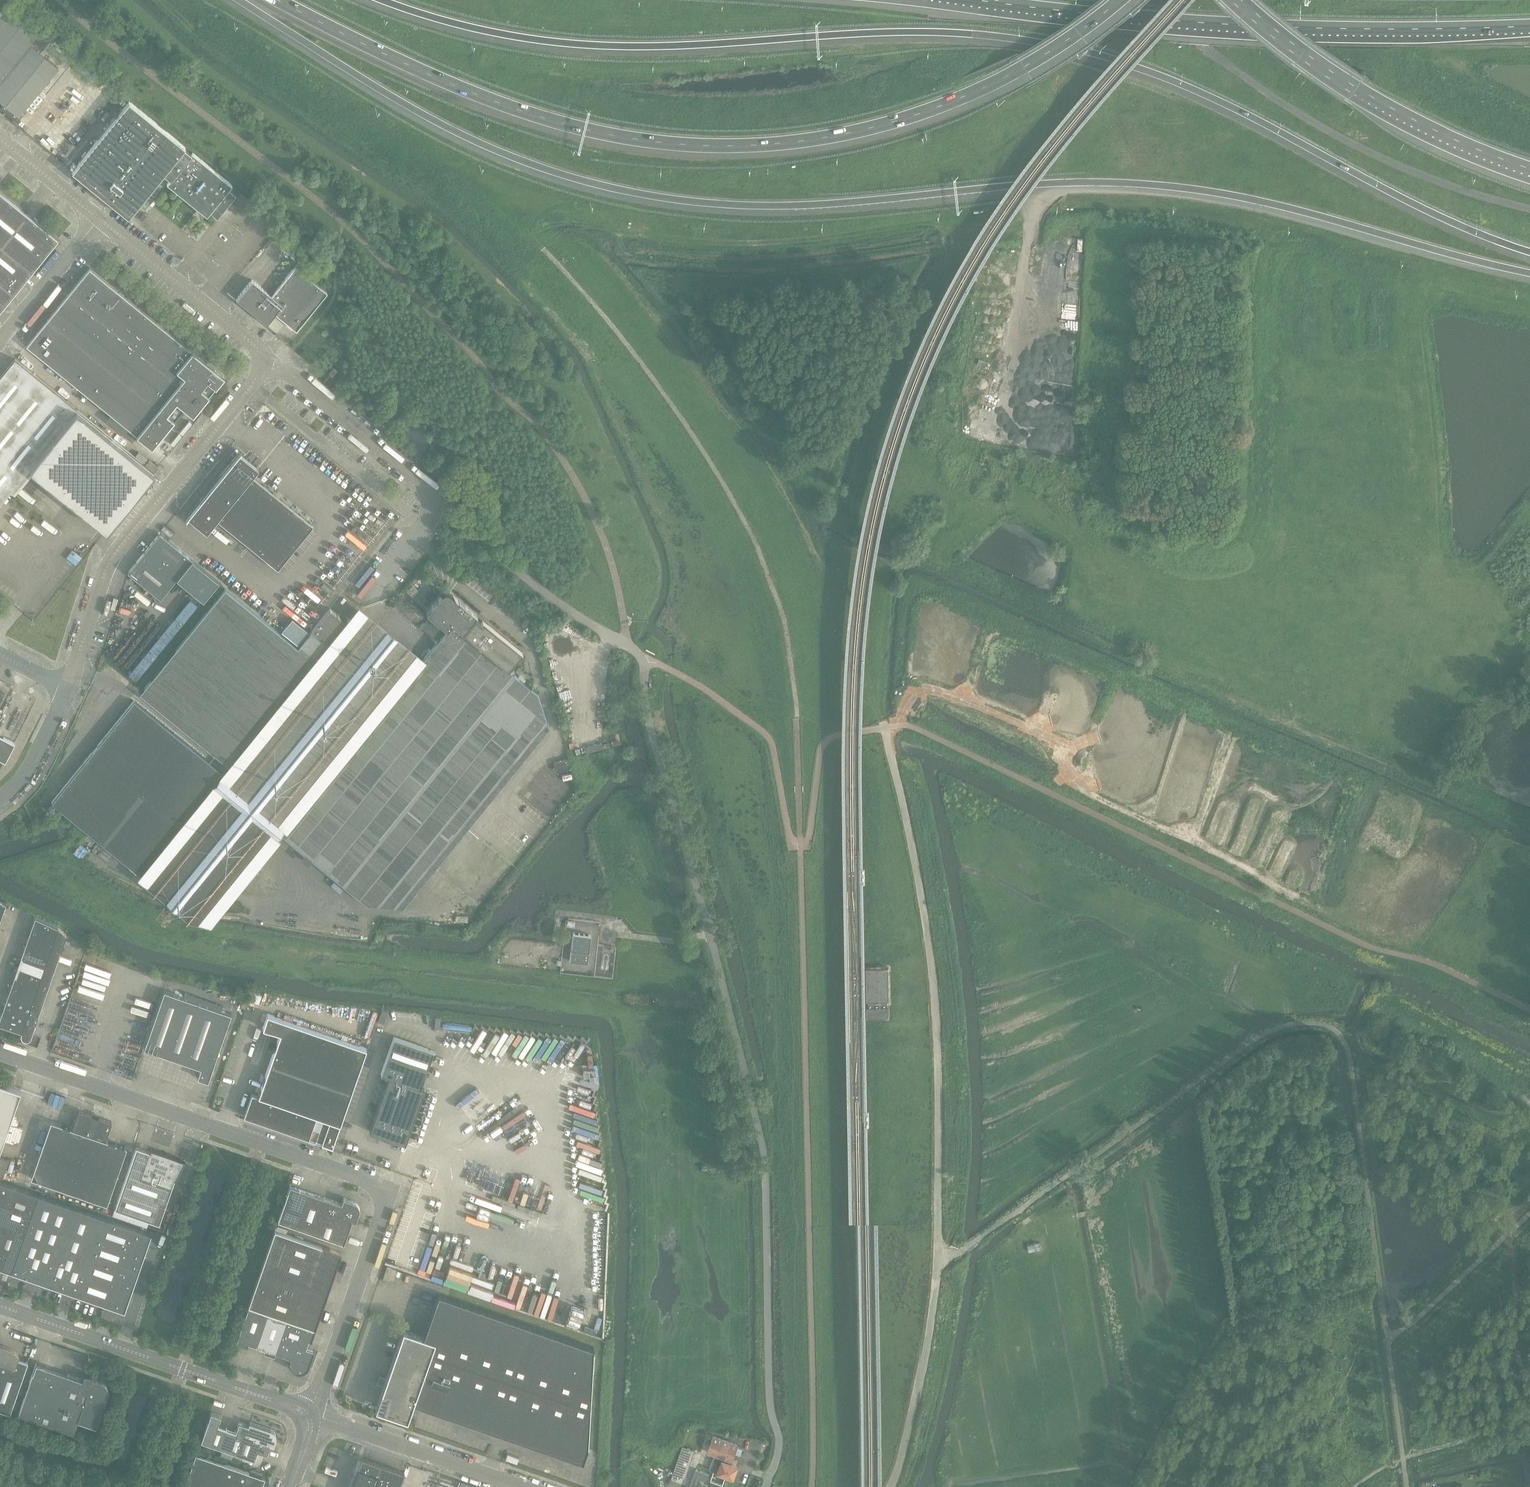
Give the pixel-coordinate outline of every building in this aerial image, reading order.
[(40,33),(8,6),(1,15),(0,16),(0,82),(40,33)] [(0,82),(0,101),(4,104),(0,108),(6,113),(8,115),(15,120),(17,122),(26,112),(24,110),(25,109),(58,68),(40,53),(50,41),(40,33),(0,82)] [(116,103),(122,109),(129,101),(122,95),(116,103)] [(186,146),(130,102),(129,101),(122,109),(87,152),(80,161),(72,171),(129,217),(164,174),(171,179),(167,183),(199,209),(199,213),(203,213),(207,216),(210,212),(217,218),(236,194),(229,189),(233,184),(192,152),(191,154),(184,148),(186,146)] [(77,158),(80,161),(87,152),(84,149),(77,158)] [(55,244),(58,239),(0,192),(0,311),(55,244)] [(252,280),(236,299),(237,299),(267,324),(276,313),(297,330),(327,292),(295,266),(272,296),(252,280)] [(191,350),(89,267),(26,345),(137,435),(136,436),(152,448),(184,409),(193,416),(225,377),(193,350),(192,351),(191,350)] [(11,491),(30,468),(107,530),(154,472),(77,410),(77,409),(15,359),(0,377),(0,504),(11,491)] [(329,374),(331,375),(333,377),(338,371),(334,368),(329,374)] [(253,476),(259,469),(240,454),(222,475),(187,518),(188,519),(189,518),(207,533),(218,520),(278,568),(313,525),(253,476)] [(149,460),(145,464),(155,472),(159,468),(149,460)] [(158,535),(128,572),(161,599),(177,579),(204,601),(219,581),(163,536),(158,535)] [(225,589),(143,691),(140,694),(230,767),(345,626),(345,625),(345,624),(346,623),(345,622),(345,621),(345,620),(344,620),(330,608),(298,648),(225,589)] [(402,908),(549,727),(538,693),(508,669),(522,652),(483,619),(481,622),(475,617),(477,615),(449,592),(448,592),(447,591),(446,591),(445,592),(444,592),(443,593),(427,613),(429,615),(421,626),(438,641),(423,659),(281,834),(367,904),(402,908)] [(224,774),(142,875),(204,929),(281,834),(423,659),(358,609),(345,626),(230,767),(224,774)] [(308,632),(305,629),(292,618),(282,631),(298,645),(308,632)] [(135,701),(112,728),(52,802),(142,875),(224,774),(135,701)] [(5,761),(15,743),(0,735),(0,758),(5,761)] [(0,1018),(0,1024),(22,1032),(21,1034),(21,1035),(21,1036),(22,1037),(22,1038),(23,1038),(23,1039),(24,1039),(26,1040),(28,1040),(28,1039),(30,1039),(31,1038),(31,1037),(67,934),(58,927),(35,917),(0,1018)] [(573,933),(570,961),(588,963),(591,935),(573,933)] [(231,1014),(183,997),(164,990),(144,1048),(201,1068),(198,1077),(208,1081),(231,1014)] [(252,1092),(244,1115),(251,1118),(332,1146),(333,1145),(366,1048),(268,1014),(263,1027),(273,1031),(280,1033),(259,1094),(252,1092)] [(434,1050),(394,1037),(381,1074),(389,1077),(370,1131),(405,1144),(424,1088),(421,1087),(434,1050)] [(21,1090),(0,1082),(0,1149),(21,1090)] [(107,1204),(127,1147),(105,1140),(112,1121),(99,1117),(98,1117),(97,1115),(94,1115),(92,1115),(92,1114),(79,1110),(72,1128),(51,1121),(31,1178),(107,1204)] [(137,1146),(115,1208),(159,1224),(175,1179),(176,1179),(186,1160),(151,1148),(150,1151),(137,1146)] [(11,1271),(13,1266),(38,1193),(2,1181),(0,1180),(0,1267),(11,1271)] [(356,1222),(359,1212),(360,1210),(360,1209),(359,1208),(359,1206),(358,1205),(358,1204),(357,1203),(356,1202),(355,1202),(344,1198),(342,1204),(290,1186),(278,1221),(344,1244),(352,1221),(356,1222)] [(13,1266),(11,1271),(124,1310),(151,1233),(147,1231),(38,1193),(13,1266)] [(304,1324),(317,1287),(330,1249),(323,1247),(275,1230),(249,1306),(236,1341),(247,1345),(248,1344),(247,1344),(248,1342),(264,1348),(264,1350),(263,1351),(275,1355),(275,1354),(275,1352),(291,1357),(290,1361),(290,1363),(291,1365),(292,1367),(291,1367),(291,1366),(290,1367),(291,1368),(292,1369),(293,1370),(295,1371),(296,1371),(297,1372),(298,1372),(300,1372),(302,1372),(303,1371),(304,1371),(305,1370),(306,1370),(307,1368),(308,1368),(308,1367),(309,1366),(309,1365),(314,1350),(314,1349),(314,1350),(306,1347),(309,1339),(311,1340),(315,1329),(316,1328),(315,1327),(314,1328),(304,1324)] [(1039,1250),(1038,1243),(1028,1245),(1029,1251),(1039,1250)] [(588,1447),(594,1347),(438,1293),(424,1336),(407,1330),(403,1329),(386,1378),(383,1386),(375,1408),(407,1419),(413,1402),(583,1461),(588,1447)] [(28,1361),(18,1357),(19,1354),(18,1353),(17,1352),(15,1351),(14,1350),(13,1349),(10,1348),(7,1346),(0,1366),(0,1409),(10,1413),(28,1361)] [(37,1363),(33,1373),(33,1372),(19,1413),(74,1432),(78,1419),(96,1425),(97,1425),(108,1393),(108,1392),(108,1391),(108,1390),(108,1389),(108,1388),(108,1387),(107,1386),(107,1385),(106,1384),(106,1383),(105,1382),(104,1381),(103,1381),(102,1380),(92,1377),(92,1376),(91,1375),(89,1374),(88,1373),(86,1373),(85,1373),(84,1374),(82,1379),(37,1363)] [(276,1439),(276,1437),(276,1435),(276,1433),(274,1432),(273,1430),(271,1429),(250,1422),(249,1425),(239,1422),(236,1432),(218,1425),(221,1416),(211,1412),(201,1441),(255,1460),(258,1451),(267,1454),(270,1445),(274,1446),(276,1439)] [(738,1445),(713,1436),(708,1451),(732,1461),(738,1445)] [(263,1477),(197,1454),(185,1486),(259,1486),(263,1477)] [(401,1484),(400,1483),(405,1472),(404,1471),(363,1457),(361,1457),(358,1466),(351,1486),(400,1486),(401,1484)] [(738,1466),(720,1460),(716,1472),(734,1478),(738,1466)] [(690,1486),(697,1486),(700,1478),(706,1480),(709,1474),(696,1469),(690,1486)]
